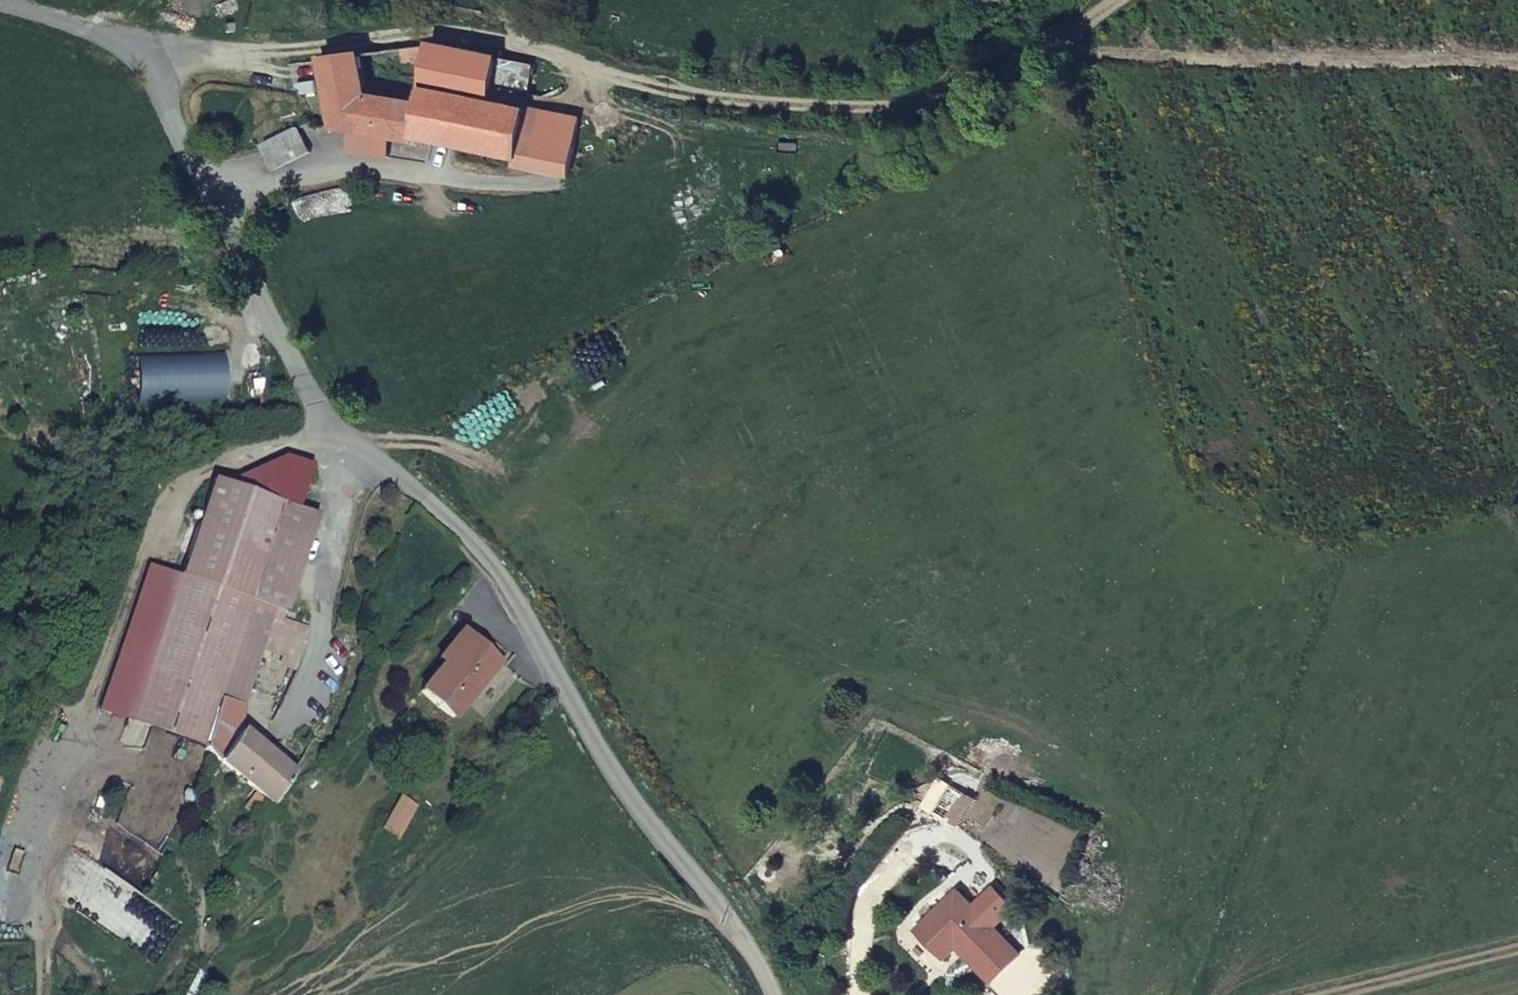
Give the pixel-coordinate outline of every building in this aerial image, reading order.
[(520,161),(523,143),(510,140),(515,108),(479,101),(481,87),(507,91),(512,61),(417,46),(411,105),(355,98),(347,56),(309,61),(328,128),(348,132),(384,139),(408,143),(408,142),(508,159),(520,161)] [(535,71),(536,65),(515,62),(515,67),(535,71)] [(308,153),(294,127),(257,146),(271,172),(308,153)] [(384,139),(348,132),(344,152),(380,159),(384,139)] [(565,150),(523,143),(520,161),(508,159),(507,166),(561,175),(565,150)] [(250,549),(263,485),(250,483),(237,493),(230,524),(179,512),(128,731),(204,749),(205,744),(175,735),(219,542),(250,549)] [(274,805),(295,773),(231,730),(253,632),(265,633),(286,536),(265,532),(276,488),(263,485),(250,549),(219,542),(175,735),(205,744),(204,749),(203,751),(256,791),(266,798),(274,805)] [(420,690),(453,717),(499,660),(464,633),(420,690)] [(253,815),(266,798),(256,791),(244,808),(253,815)] [(912,921),(939,949),(952,937),(954,935),(958,938),(955,941),(985,972),(1014,946),(954,882),(912,921)]
